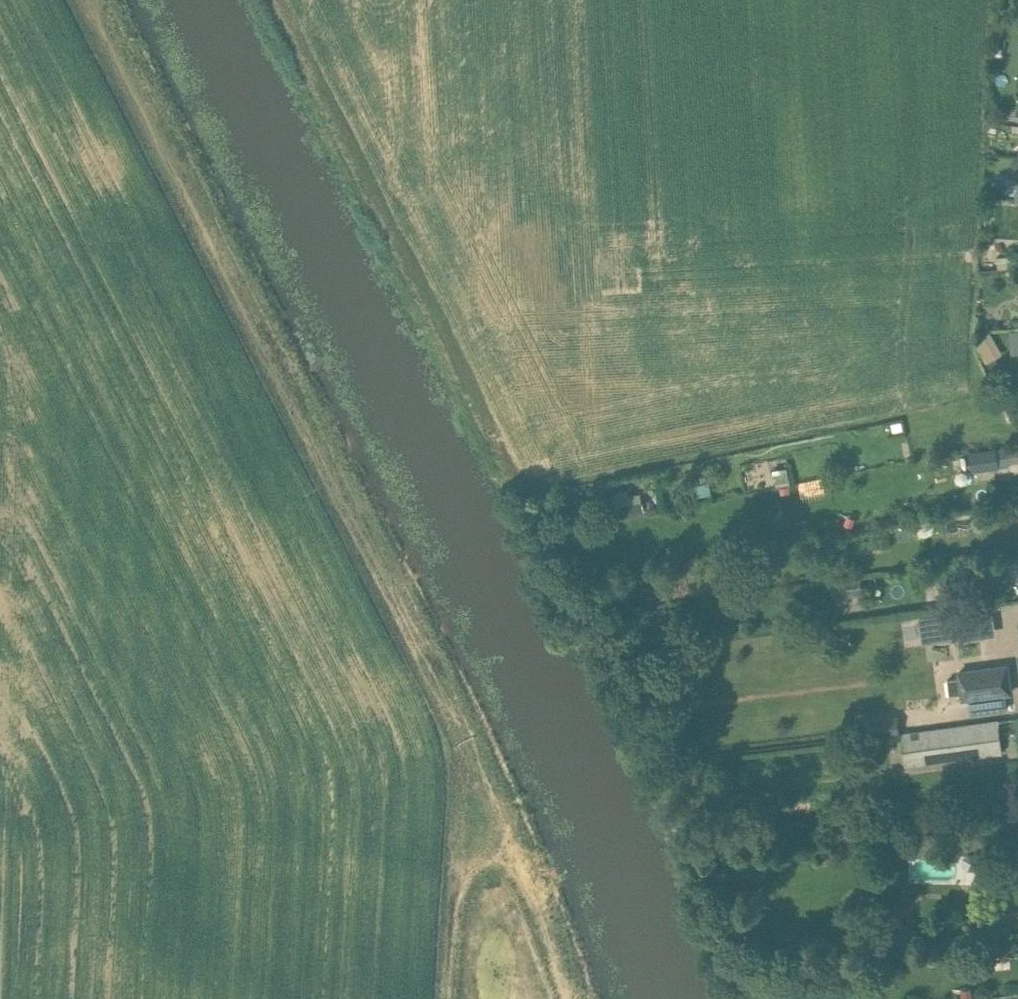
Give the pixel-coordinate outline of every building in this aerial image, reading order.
[(998,256),(999,268),(1017,266),(1017,254),(998,256)] [(970,452),(973,471),(999,467),(999,466),(1009,464),(1009,462),(1017,461),(1017,447),(1007,448),(1007,447),(970,452)] [(834,598),(863,593),(860,575),(856,576),(852,554),(844,555),(847,577),(831,580),(834,598)] [(1008,665),(959,671),(960,677),(948,679),(950,694),(962,692),(963,699),(1012,692),(1008,665)] [(898,715),(861,718),(862,737),(900,734),(898,715)] [(998,720),(903,732),(907,765),(1003,753),(998,720)] [(977,968),(990,967),(989,958),(976,959),(977,968)]
